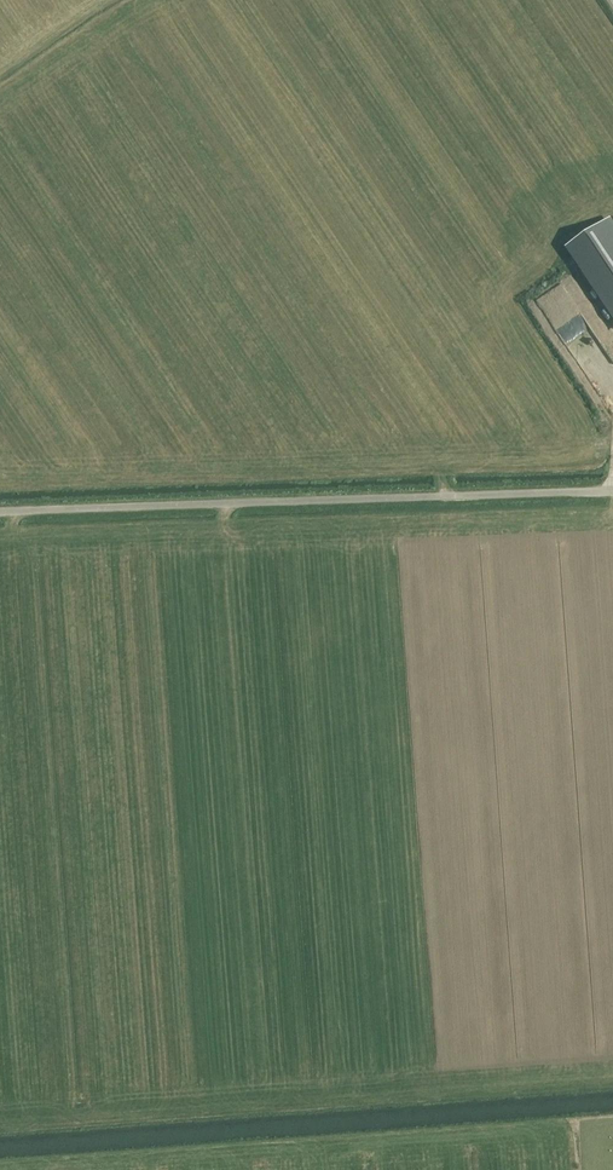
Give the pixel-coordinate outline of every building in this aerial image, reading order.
[(567,247),(612,316),(612,228),(608,220),(567,247)] [(548,315),(572,298),(562,283),(538,300),(548,315)]
